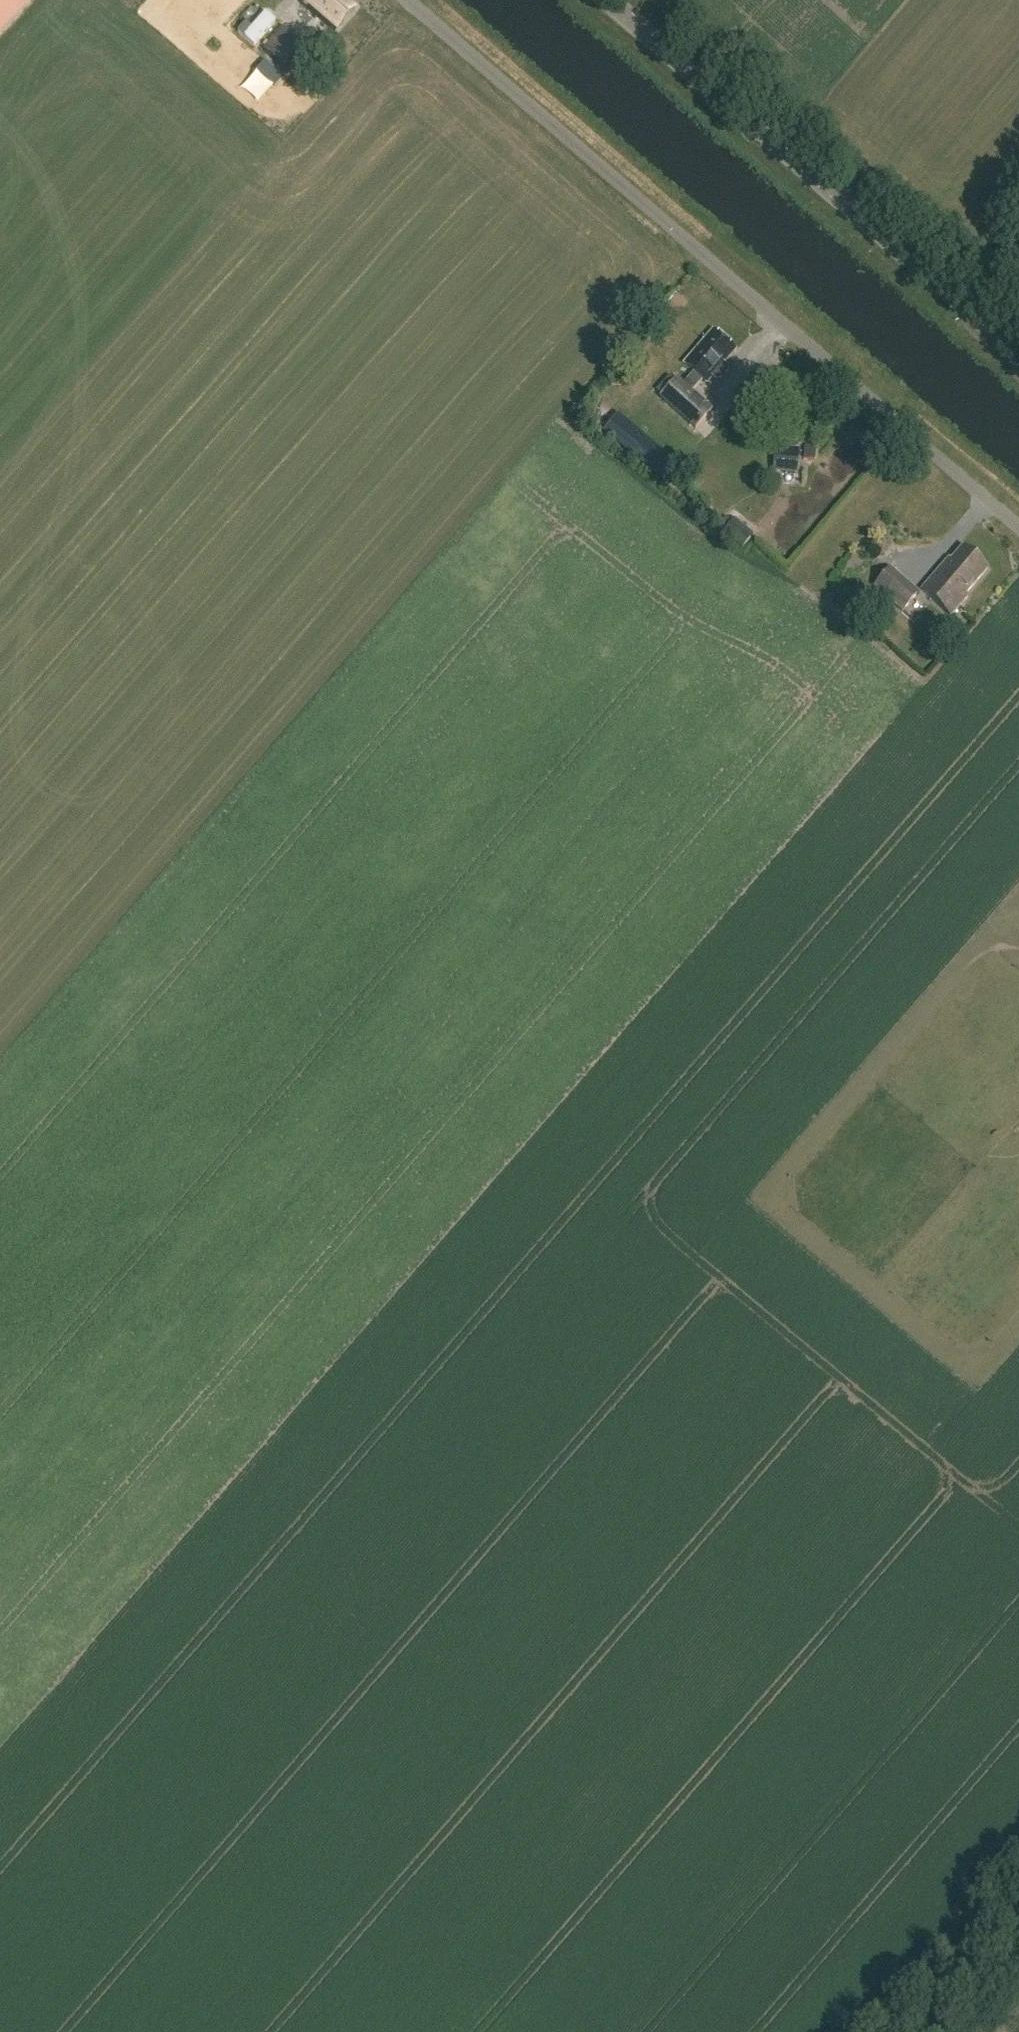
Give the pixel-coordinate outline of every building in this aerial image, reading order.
[(35,0),(0,0),(0,38),(35,0)] [(298,3),(336,36),(356,12),(342,0),(300,0),(298,3)] [(281,28),(262,50),(300,83),(319,61),(281,28)] [(730,348),(712,332),(684,366),(693,374),(683,386),(676,380),(660,399),(696,430),(713,411),(692,394),(703,381),(707,385),(724,365),(719,361),(730,348)] [(777,448),(775,472),(799,474),(801,450),(777,448)] [(986,572),(961,549),(942,569),(939,567),(918,590),(948,617),(966,596),(965,595),(986,572)] [(919,594),(890,568),(873,587),(902,613),(919,594)]
